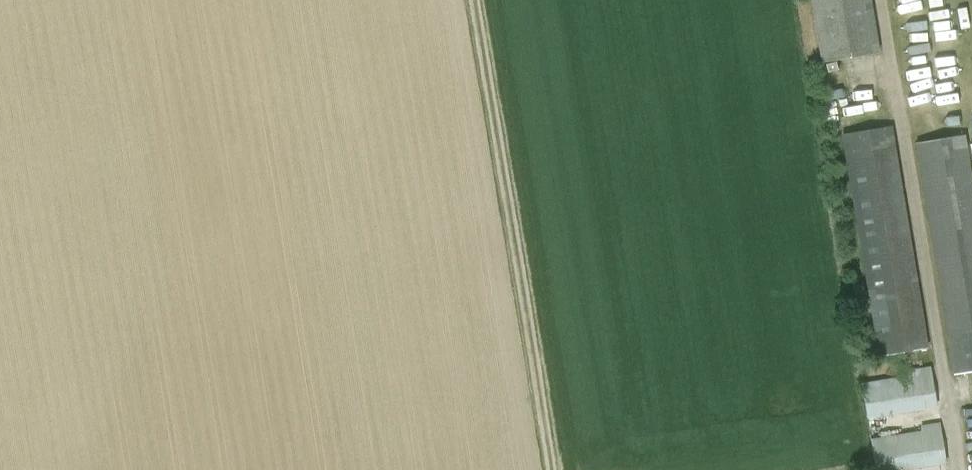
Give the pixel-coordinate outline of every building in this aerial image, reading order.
[(872,0),(811,0),(821,61),(880,51),(872,0)] [(929,347),(892,126),(841,134),(878,356),(929,347)] [(948,344),(953,374),(971,371),(971,172),(966,134),(915,142),(948,344)] [(937,407),(931,367),(911,370),(912,375),(861,383),(867,419),(937,407)] [(941,427),(940,422),(920,426),(921,431),(871,439),(876,469),(907,469),(947,463),(941,427)]
